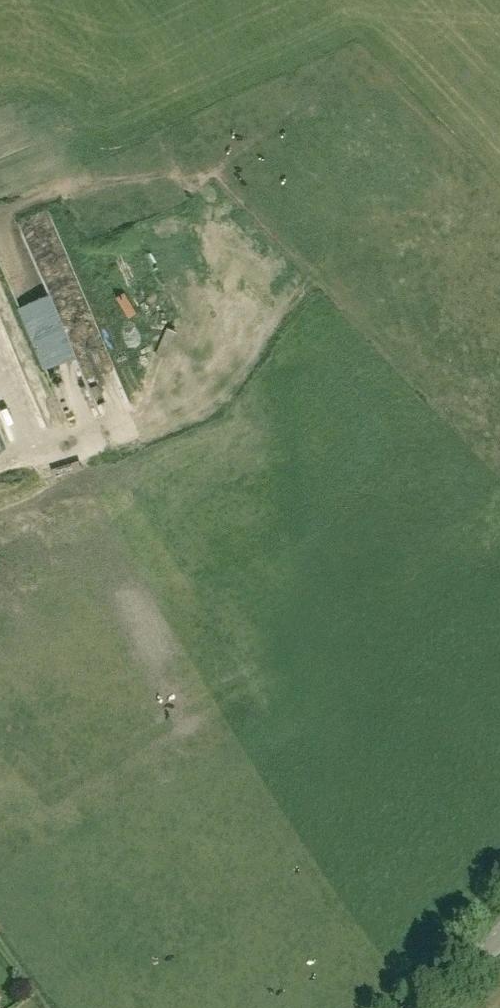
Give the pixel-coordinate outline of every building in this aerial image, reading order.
[(56,300),(49,283),(39,288),(63,344),(78,338),(61,298),(56,300)]
